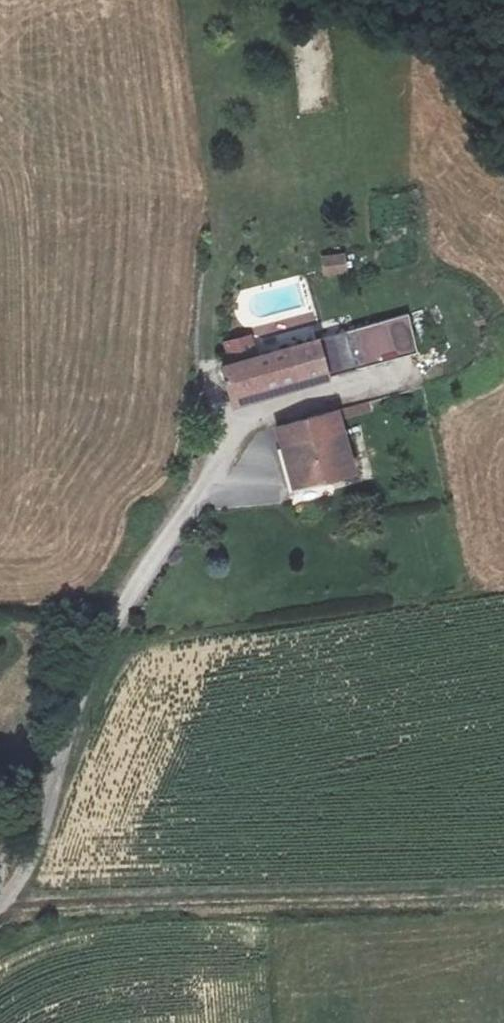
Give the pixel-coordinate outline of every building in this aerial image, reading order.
[(349,253),(322,254),(322,275),(350,274),(349,253)] [(350,328),(358,365),(419,353),(412,316),(350,328)] [(230,361),(258,354),(253,335),(225,342),(230,361)] [(264,403),(270,428),(329,418),(314,352),(222,375),(229,411),(264,403)] [(344,488),(332,427),(272,437),(285,489),(316,481),(321,494),(344,488)]
